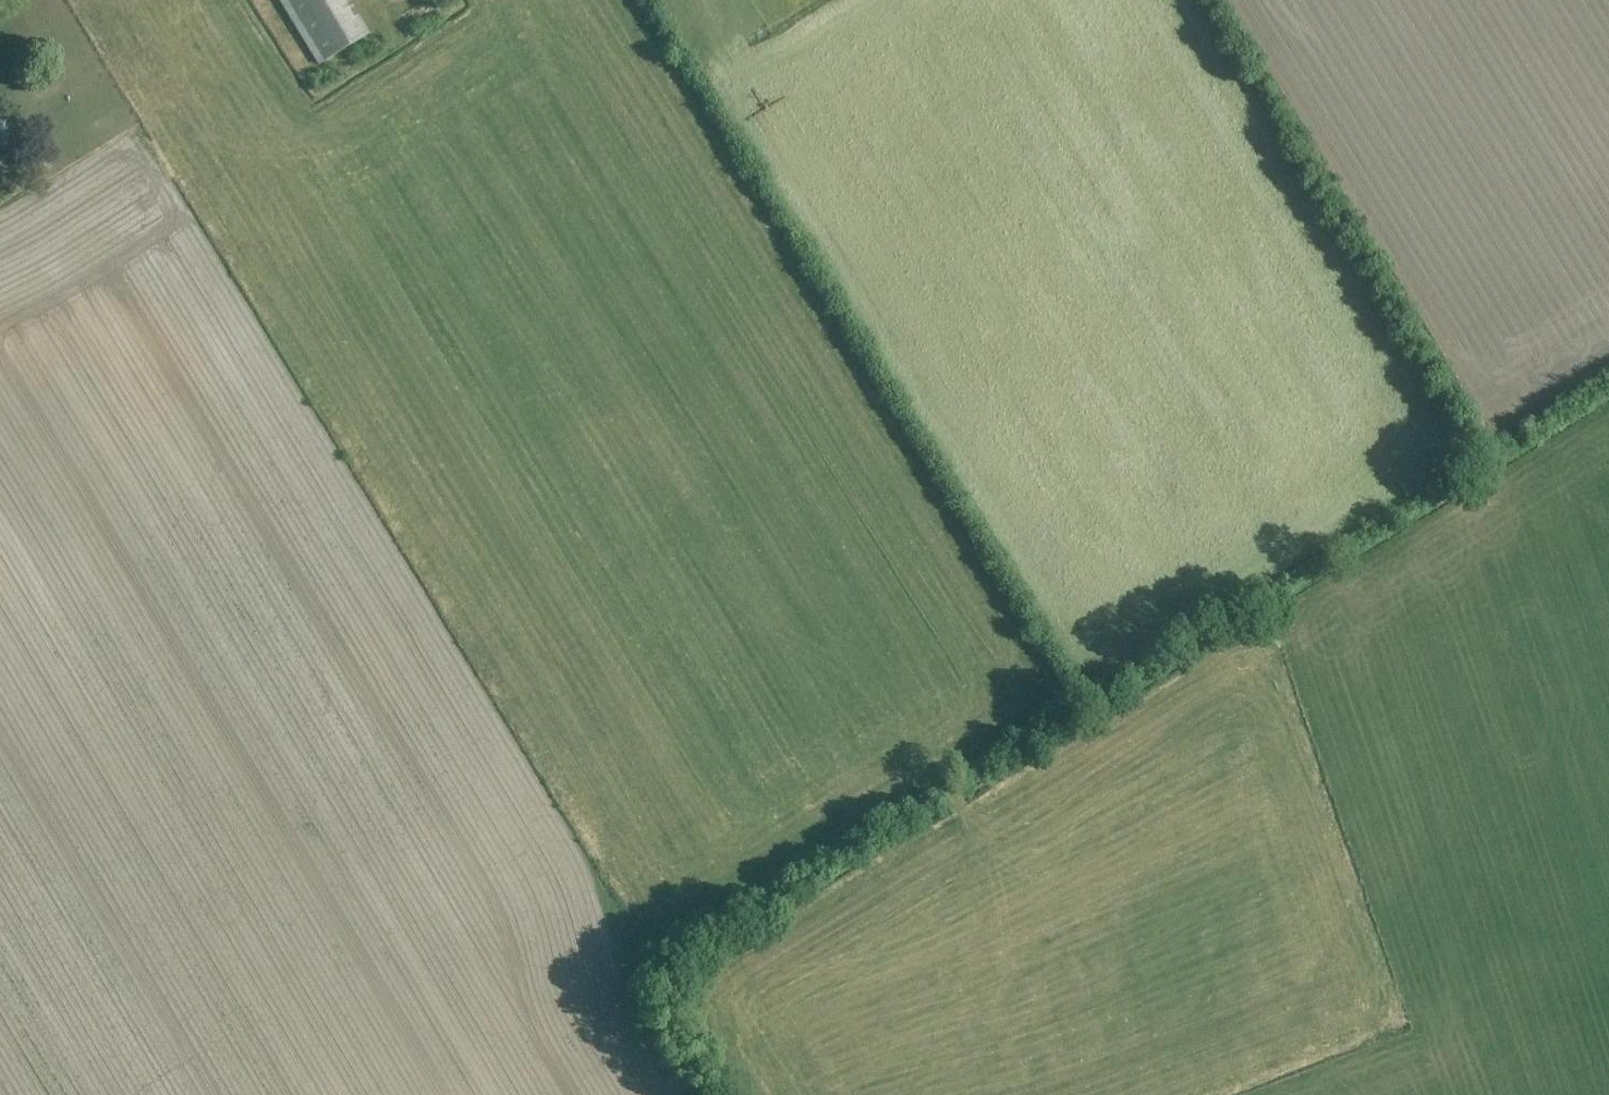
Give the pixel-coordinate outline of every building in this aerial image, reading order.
[(320,66),(368,36),(345,0),(279,0),(320,66)]
